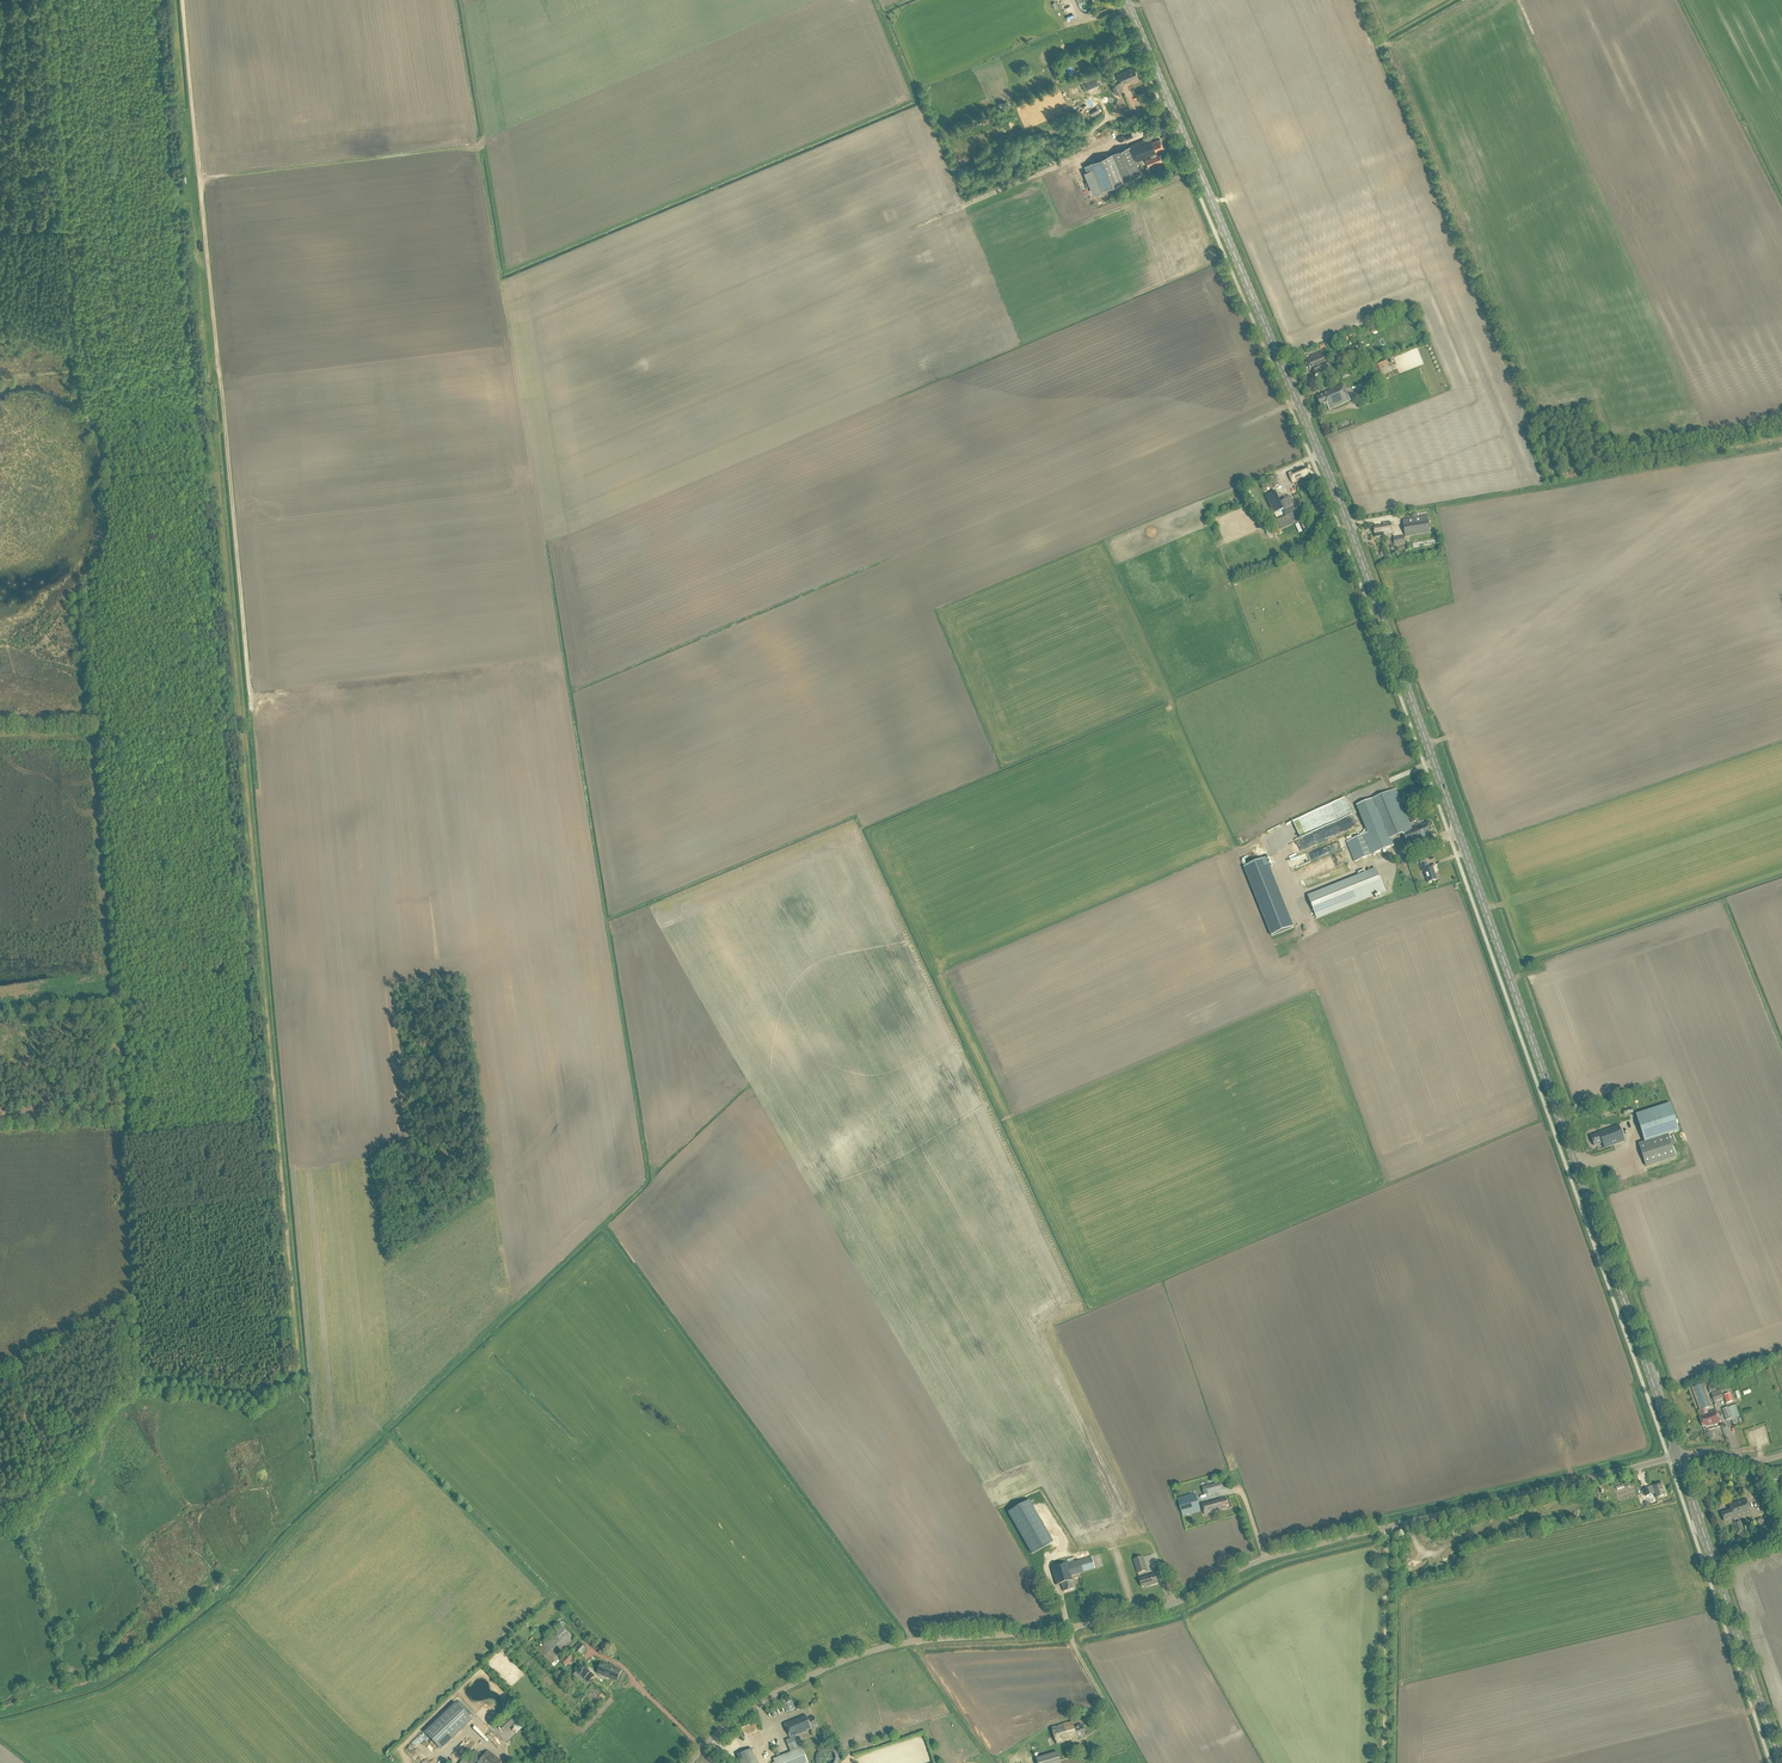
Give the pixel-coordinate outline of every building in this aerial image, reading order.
[(1058,2),(1061,10),(1065,9),(1069,21),(1076,18),(1069,0),(1063,0),(1058,2)] [(1084,5),(1080,9),(1085,13),(1089,9),(1084,5)] [(1137,76),(1133,67),(1116,74),(1121,85),(1128,81),(1127,80),(1137,76)] [(1094,74),(1083,78),(1088,89),(1099,84),(1094,74)] [(1118,83),(1112,85),(1116,95),(1122,93),(1118,83)] [(1150,155),(1151,157),(1146,160),(1148,166),(1161,161),(1158,154),(1157,154),(1156,152),(1163,149),(1159,139),(1151,142),(1149,137),(1130,145),(1130,146),(1090,163),(1090,164),(1084,166),(1086,172),(1092,169),(1101,191),(1140,175),(1135,161),(1136,160),(1136,161),(1150,155)] [(1345,337),(1347,342),(1354,339),(1352,334),(1345,337)] [(1313,359),(1302,363),(1306,372),(1313,370),(1316,378),(1333,371),(1331,366),(1325,352),(1322,353),(1312,357),(1313,359)] [(1359,353),(1341,360),(1345,370),(1363,362),(1359,353)] [(1385,360),(1374,365),(1378,374),(1383,372),(1382,368),(1388,365),(1385,360)] [(1350,401),(1344,386),(1330,391),(1317,396),(1322,408),(1328,406),(1330,410),(1350,401)] [(1304,483),(1303,480),(1309,477),(1306,469),(1304,470),(1302,467),(1289,473),(1294,484),(1300,481),(1301,484),(1304,483)] [(1276,476),(1268,480),(1273,489),(1281,485),(1276,476)] [(1286,517),(1278,521),(1282,530),(1301,522),(1294,506),(1284,511),(1283,511),(1286,517)] [(1402,520),(1405,538),(1431,533),(1428,516),(1418,517),(1413,518),(1402,520)] [(1374,529),(1375,538),(1393,535),(1391,523),(1384,525),(1384,527),(1381,528),(1381,526),(1376,527),(1376,529),(1374,529)] [(1404,536),(1393,538),(1395,546),(1406,544),(1404,536)] [(1377,841),(1381,851),(1394,846),(1392,839),(1403,835),(1408,846),(1432,836),(1427,823),(1423,825),(1422,824),(1411,828),(1395,790),(1368,801),(1379,827),(1372,829),(1377,841)] [(1352,840),(1347,842),(1352,855),(1355,862),(1359,860),(1370,856),(1363,836),(1352,840)] [(1288,858),(1302,852),(1299,844),(1285,850),(1288,858)] [(1294,928),(1266,859),(1244,868),(1271,937),(1294,928)] [(1314,877),(1337,867),(1334,860),(1311,869),(1314,877)] [(1429,869),(1427,864),(1420,866),(1422,872),(1424,871),(1428,883),(1437,880),(1433,868),(1429,869)] [(1384,891),(1376,870),(1308,898),(1317,919),(1384,891)] [(1671,1104),(1636,1115),(1645,1143),(1669,1135),(1679,1132),(1671,1104)] [(1625,1142),(1619,1126),(1599,1133),(1599,1134),(1591,1137),(1594,1147),(1603,1144),(1605,1149),(1625,1142)] [(1645,1143),(1639,1144),(1647,1167),(1676,1158),(1669,1135),(1645,1143)] [(1706,1381),(1709,1387),(1708,1388),(1709,1393),(1716,1390),(1715,1385),(1713,1378),(1706,1381)] [(1700,1410),(1702,1418),(1699,1419),(1703,1427),(1705,1426),(1706,1428),(1711,1426),(1712,1426),(1720,1424),(1716,1412),(1708,1414),(1706,1408),(1712,1406),(1704,1383),(1692,1388),(1700,1410)] [(1721,1392),(1712,1396),(1714,1402),(1724,1399),(1721,1392)] [(1731,1395),(1725,1398),(1727,1404),(1733,1401),(1731,1395)] [(1734,1405),(1722,1410),(1726,1421),(1738,1417),(1734,1405)] [(1206,1486),(1208,1494),(1222,1490),(1220,1483),(1206,1486)] [(1663,1487),(1661,1483),(1652,1486),(1641,1490),(1643,1494),(1645,1493),(1646,1497),(1651,1495),(1649,1491),(1653,1490),(1656,1499),(1664,1496),(1661,1488),(1663,1487)] [(1179,1502),(1182,1513),(1200,1508),(1197,1497),(1179,1502)] [(1207,1503),(1202,1504),(1205,1515),(1208,1514),(1214,1512),(1227,1509),(1226,1505),(1229,1505),(1227,1499),(1225,1500),(1225,1498),(1220,1499),(1221,1501),(1216,1502),(1216,1500),(1211,1502),(1211,1503),(1207,1504),(1207,1503)] [(1733,1520),(1736,1519),(1751,1515),(1746,1499),(1728,1505),(1730,1510),(1721,1513),(1724,1522),(1733,1519),(1733,1520)] [(1029,1501),(1008,1513),(1016,1526),(1029,1550),(1032,1554),(1052,1542),(1029,1501)] [(1199,1509),(1181,1514),(1183,1520),(1201,1516),(1199,1509)] [(1774,1514),(1765,1517),(1766,1522),(1767,1525),(1776,1521),(1774,1514)] [(1739,1521),(1736,1522),(1734,1522),(1738,1534),(1742,1532),(1739,1521)] [(1073,1589),(1070,1581),(1069,1577),(1095,1569),(1091,1557),(1071,1563),(1069,1557),(1054,1561),(1056,1567),(1051,1568),(1056,1586),(1061,1584),(1064,1592),(1073,1589)] [(1142,1558),(1134,1560),(1138,1574),(1146,1572),(1142,1558)] [(1158,1584),(1155,1574),(1139,1579),(1141,1588),(1148,1586),(1149,1586),(1158,1584)] [(551,1664),(575,1638),(561,1626),(538,1652),(551,1664)] [(577,1659),(586,1649),(581,1644),(572,1654),(577,1659)] [(561,1662),(565,1667),(574,1658),(569,1653),(561,1662)] [(616,1682),(621,1671),(601,1663),(597,1674),(616,1682)] [(585,1688),(595,1677),(582,1665),(572,1676),(585,1688)] [(598,1676),(597,1679),(618,1686),(619,1683),(598,1676)] [(782,1703),(786,1713),(795,1709),(791,1699),(782,1703)] [(456,1703),(424,1733),(441,1751),(472,1721),(470,1718),(464,1712),(456,1703)] [(464,1712),(470,1718),(472,1715),(467,1709),(464,1712)] [(1049,1724),(1058,1723),(1055,1713),(1047,1715),(1049,1724)] [(499,1727),(504,1733),(518,1720),(513,1715),(499,1727)] [(807,1719),(805,1715),(784,1723),(795,1750),(802,1747),(797,1735),(799,1734),(800,1735),(817,1728),(816,1726),(818,1726),(814,1716),(807,1719)] [(1073,1728),(1072,1723),(1052,1728),(1056,1745),(1077,1740),(1076,1738),(1085,1736),(1082,1726),(1073,1728)] [(748,1738),(756,1732),(754,1729),(746,1735),(748,1738)] [(802,1748),(773,1759),(775,1762),(808,1762),(802,1748)] [(1072,1748),(1065,1750),(1067,1758),(1074,1757),(1072,1748)] [(740,1762),(758,1762),(752,1749),(737,1755),(740,1762)] [(477,1762),(501,1762),(502,1762),(488,1751),(484,1757),(475,1750),(465,1762),(462,1761),(460,1762),(475,1762),(476,1762),(477,1762)] [(1057,1752),(1036,1759),(1037,1762),(1060,1762),(1057,1752)]
